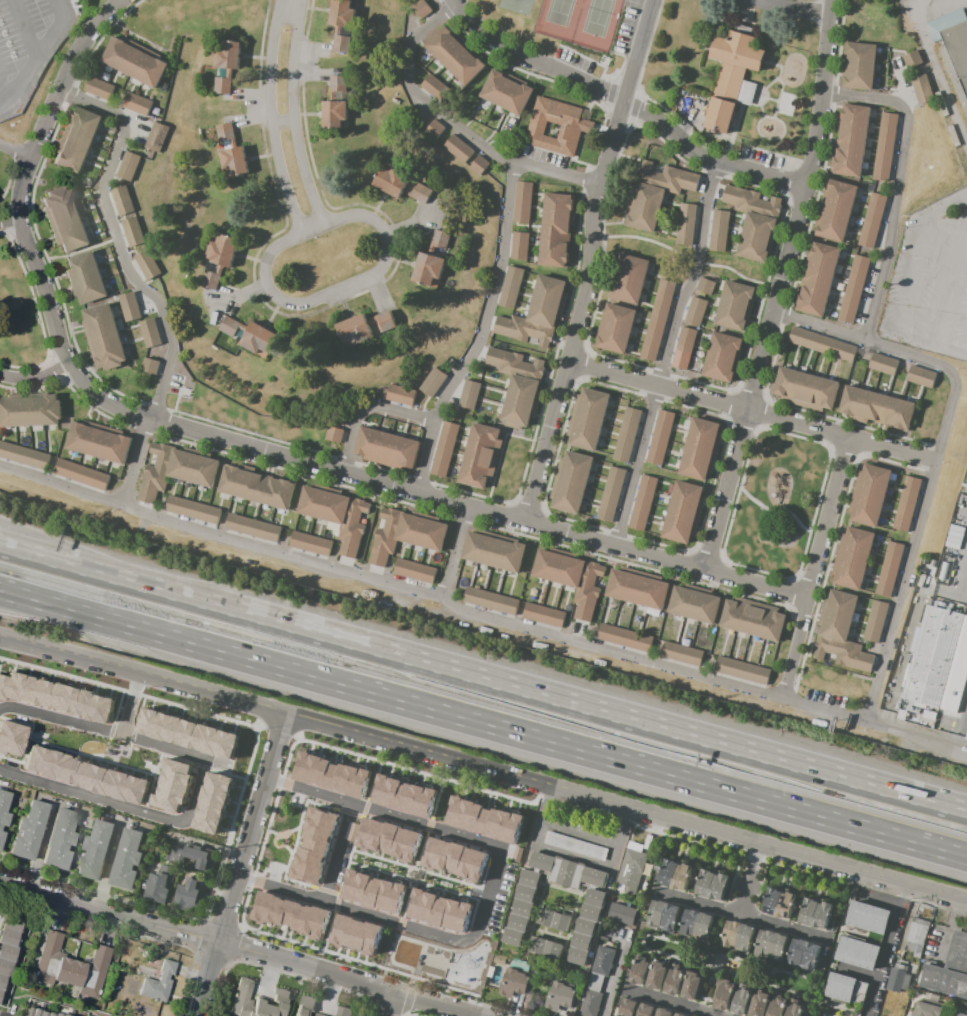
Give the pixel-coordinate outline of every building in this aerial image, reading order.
[(325,23),(336,24),(332,52),(347,54),(350,37),(347,36),(348,28),(353,29),(356,9),(351,8),(352,0),(329,0),(325,23)] [(411,6),(421,19),(432,10),(424,0),(420,0),(411,6)] [(939,33),(966,102),(966,22),(939,33)] [(445,24),(424,45),(466,86),(486,65),(445,24)] [(728,136),(737,103),(750,106),(756,83),(743,80),(746,69),(759,72),(765,50),(755,47),(758,37),(753,35),(754,29),(737,24),(735,31),(730,29),(728,38),(715,35),(709,58),(722,62),(704,130),(728,136)] [(101,60),(155,88),(168,63),(157,58),(157,59),(125,42),(126,42),(114,35),(101,60)] [(241,42),(239,70),(232,69),(229,96),(214,95),(215,75),(219,76),(219,68),(214,68),(216,50),(218,50),(218,47),(223,48),(224,41),(241,42)] [(847,42),(846,55),(843,54),(841,78),(843,78),(842,87),(873,90),(877,45),(847,42)] [(902,56),(908,67),(922,61),(917,49),(902,56)] [(493,69),(480,96),(521,117),(535,89),(523,84),(522,85),(504,76),(505,74),(493,69)] [(430,73),(420,86),(441,104),(452,91),(430,73)] [(919,105),(910,78),(926,74),(934,100),(919,105)] [(330,75),(330,100),(323,100),(323,130),(347,130),(347,102),(336,102),(336,92),(346,93),(346,76),(330,75)] [(109,102),(115,86),(89,76),(83,92),(109,102)] [(147,116),(153,101),(127,91),(121,106),(147,116)] [(537,96),(583,109),(580,118),(595,123),(592,134),(581,131),(574,158),(523,143),(537,96)] [(843,103),(841,116),(839,115),(836,131),(839,131),(838,139),(836,139),(835,149),(836,150),(835,157),(832,156),(830,171),(833,172),(833,173),(860,177),(870,107),(843,103)] [(79,173),(102,116),(76,106),(73,115),(70,113),(55,149),(58,150),(53,163),(79,173)] [(882,112),(872,180),(889,182),(899,115),(882,112)] [(434,118),(426,128),(437,138),(445,128),(434,118)] [(145,147),(155,121),(171,127),(161,153),(145,147)] [(249,175),(244,147),(238,149),(233,123),(216,126),(219,145),(224,144),(225,151),(218,152),(221,168),(226,167),(228,179),(249,175)] [(453,134),(474,151),(464,163),(443,146),(453,134)] [(116,175),(126,150),(141,156),(131,181),(116,175)] [(479,155),(490,163),(480,176),(469,167),(479,155)] [(696,190),(668,183),(667,185),(641,178),(637,172),(638,166),(640,167),(642,157),(654,160),(652,169),(662,172),(664,165),(700,176),(696,190)] [(372,184),(383,166),(391,171),(393,166),(406,174),(403,178),(416,186),(419,181),(433,190),(424,205),(403,192),(398,199),(372,184)] [(831,180),(828,188),(825,187),(814,226),(818,227),(816,234),(843,242),(858,187),(831,180)] [(517,181),(533,183),(529,223),(513,221),(517,181)] [(664,188),(653,232),(623,225),(634,181),(664,188)] [(735,254),(764,262),(767,254),(769,254),(776,228),(774,227),(782,199),(771,196),(770,201),(759,198),(760,193),(724,184),(720,201),(735,206),(734,209),(746,212),(735,254)] [(119,215),(134,210),(126,185),(111,190),(119,215)] [(69,188),(90,244),(64,254),(61,244),(58,245),(40,198),(46,196),(45,193),(63,186),(64,190),(69,188)] [(545,193),(537,265),(567,268),(569,254),(566,254),(567,245),(570,245),(572,233),(569,233),(570,225),(574,226),(576,208),(572,208),(573,196),(545,193)] [(874,193),(860,245),(875,249),(889,197),(874,193)] [(695,205),(680,204),(676,245),(692,247),(695,205)] [(714,210),(709,250),(725,252),(730,212),(714,210)] [(130,247),(145,242),(136,217),(122,221),(130,247)] [(411,280),(420,252),(427,254),(434,229),(450,234),(446,250),(436,247),(434,256),(445,259),(437,288),(411,280)] [(513,231),(529,233),(527,260),(511,259),(513,231)] [(219,234),(217,242),(211,240),(205,260),(208,261),(201,285),(217,290),(224,267),(231,269),(240,240),(219,234)] [(811,240),(799,286),(802,287),(800,293),(798,292),(794,308),(823,316),(841,248),(811,240)] [(147,280),(161,272),(147,248),(134,256),(147,280)] [(66,260),(93,251),(108,296),(81,305),(78,295),(76,296),(67,270),(69,270),(66,260)] [(650,261),(638,305),(609,297),(620,253),(650,261)] [(855,254),(838,319),(853,324),(871,259),(855,254)] [(498,304),(509,265),(524,270),(513,308),(498,304)] [(538,274),(527,318),(512,315),(511,319),(497,315),(492,332),(514,337),(513,340),(527,343),(528,336),(538,338),(537,345),(548,348),(549,342),(551,343),(554,333),(557,320),(560,321),(568,292),(564,291),(566,282),(538,274)] [(711,296),(695,290),(700,277),(716,283),(711,296)] [(677,283),(655,362),(639,357),(660,279),(677,283)] [(726,280),(713,325),(742,333),(745,323),(747,324),(755,297),(753,297),(755,288),(726,280)] [(117,296),(124,322),(141,318),(134,291),(117,296)] [(692,296),(684,323),(699,328),(707,301),(692,296)] [(127,360),(110,302),(82,310),(85,320),(81,321),(93,363),(96,362),(98,369),(103,367),(104,371),(123,366),(122,362),(127,360)] [(607,302),(604,311),(603,311),(595,337),(597,338),(595,347),(624,355),(637,310),(607,302)] [(390,310),(366,319),(364,313),(335,325),(345,349),(373,337),(368,326),(376,323),(380,333),(397,326),(390,310)] [(233,356),(240,341),(232,337),(239,322),(224,315),(210,344),(233,356)] [(280,336),(267,359),(258,354),(257,355),(239,345),(242,340),(237,337),(235,341),(219,332),(227,316),(248,328),(252,321),(280,336)] [(138,322),(145,349),(162,344),(155,318),(138,322)] [(682,326),(671,367),(687,371),(698,330),(682,326)] [(795,326),(859,348),(854,364),(790,342),(795,326)] [(733,384),(735,376),(738,377),(745,348),(743,347),(745,339),(714,331),(703,376),(733,384)] [(484,364),(499,368),(498,371),(511,375),(499,420),(506,422),(505,425),(521,429),(522,427),(526,428),(529,417),(534,418),(541,392),(538,391),(544,368),(543,367),(545,361),(534,358),(532,364),(522,362),(524,355),(513,352),(513,353),(489,347),(484,364)] [(895,377),(870,369),(875,353),(900,362),(895,377)] [(145,357),(140,371),(156,376),(160,362),(145,357)] [(433,366),(417,390),(432,399),(447,375),(433,366)] [(781,367),(842,383),(835,410),(825,408),(824,412),(783,401),(784,397),(774,395),(781,367)] [(935,389),(939,375),(912,367),(908,381),(935,389)] [(459,408),(465,381),(482,385),(476,412),(459,408)] [(385,399),(389,383),(417,391),(413,406),(385,399)] [(918,404),(911,431),(869,419),(868,424),(853,420),(853,416),(840,413),(848,384),(918,404)] [(567,445),(570,436),(566,435),(577,394),(580,395),(583,387),(610,395),(594,452),(567,445)] [(58,423),(58,419),(61,419),(60,401),(57,401),(56,395),(44,395),(45,396),(0,399),(0,427),(58,423)] [(625,407),(612,458),(629,462),(642,411),(625,407)] [(662,466),(645,462),(660,409),(676,413),(662,466)] [(694,416),(678,474),(706,481),(708,472),(712,473),(723,433),(719,432),(721,423),(694,416)] [(72,420),(64,448),(125,465),(132,438),(123,435),(124,431),(85,420),(84,424),(72,420)] [(444,421),(430,474),(446,478),(460,425),(444,421)] [(458,482),(473,422),(501,429),(499,437),(503,438),(491,482),(486,481),(484,489),(458,482)] [(325,439),(328,425),(344,430),(340,443),(325,439)] [(420,442),(413,469),(403,466),(402,471),(360,460),(362,454),(354,452),(360,426),(420,442)] [(46,471),(50,456),(0,441),(0,457),(46,471)] [(136,500),(145,464),(154,467),(157,454),(149,452),(151,442),(159,444),(160,443),(175,447),(174,449),(220,461),(213,488),(168,476),(164,492),(157,490),(154,504),(136,500)] [(566,450),(564,458),(560,457),(549,498),(553,499),(551,508),(579,515),(593,457),(566,450)] [(58,458),(53,474),(105,492),(110,476),(58,458)] [(225,464),(218,491),(289,510),(295,484),(291,483),(291,480),(281,478),(280,480),(254,473),(255,468),(238,463),(237,466),(230,464),(230,465),(225,464)] [(858,470),(862,471),(863,463),(891,471),(877,528),(849,521),(851,511),(848,510),(858,470)] [(610,466),(595,518),(612,523),(626,470),(610,466)] [(642,474),(658,479),(644,531),(629,527),(642,474)] [(908,532),(921,480),(906,476),(892,528),(908,532)] [(676,480),(661,536),(687,543),(689,536),(694,537),(704,497),(701,496),(703,487),(676,480)] [(296,513),(304,484),(313,487),(314,483),(339,490),(338,494),(348,497),(348,495),(365,499),(364,501),(370,503),(367,515),(361,513),(359,522),(365,524),(362,535),(361,535),(355,559),(337,554),(341,540),(336,539),(340,525),(296,513)] [(167,512),(171,497),(224,512),(220,527),(167,512)] [(382,506),(388,508),(389,507),(402,511),(402,512),(413,515),(414,511),(437,518),(436,521),(448,525),(441,552),(397,540),(393,554),(388,553),(384,567),(368,562),(374,538),(373,538),(376,526),(383,528),(386,519),(379,517),(382,506)] [(231,515),(226,531),(279,546),(284,531),(231,515)] [(861,590),(876,532),(848,525),(846,534),(842,533),(832,572),(835,573),(832,582),(861,590)] [(946,548),(951,529),(963,532),(958,551),(946,548)] [(461,559),(518,574),(526,544),(515,541),(515,543),(469,531),(461,559)] [(291,548),(295,533),(336,544),(331,559),(291,548)] [(888,541),(903,545),(890,598),(875,594),(888,541)] [(573,618),(576,604),(572,603),(576,588),(532,577),(539,548),(552,552),(553,548),(577,554),(576,558),(600,564),(600,565),(605,567),(603,577),(596,576),(594,586),(600,588),(597,599),(596,599),(590,623),(573,618)] [(397,558),(392,573),(433,584),(437,568),(397,558)] [(938,579),(943,561),(949,563),(944,581),(938,579)] [(926,579),(930,564),(936,566),(932,581),(926,579)] [(604,596),(611,569),(622,572),(623,568),(662,578),(661,581),(668,583),(660,611),(604,596)] [(916,586),(919,574),(925,575),(922,587),(916,586)] [(667,613),(674,585),(686,588),(687,585),(711,592),(710,595),(720,598),(713,625),(667,613)] [(467,586),(463,602),(515,616),(519,600),(467,586)] [(870,672),(875,654),(860,650),(862,644),(846,640),(857,596),(832,589),(831,589),(828,599),(825,598),(818,625),(821,626),(819,633),(817,632),(813,648),(815,649),(813,657),(824,660),(826,652),(836,655),(834,662),(870,672)] [(726,599),(719,626),(780,642),(787,614),(778,611),(779,608),(737,597),(736,602),(726,599)] [(862,639),(873,600),(888,604),(878,643),(862,639)] [(899,698),(902,688),(900,687),(905,667),(908,668),(912,652),(909,651),(916,626),(919,627),(926,604),(933,606),(934,600),(953,606),(951,611),(965,615),(939,709),(926,705),(925,708),(912,705),(913,702),(899,698)] [(526,602),(522,618),(561,628),(565,612),(526,602)] [(904,619),(898,617),(902,602),(909,603),(904,619)] [(601,623),(596,639),(649,653),(653,637),(601,623)] [(664,641),(660,656),(699,667),(703,651),(664,641)] [(878,642),(863,641),(863,653),(877,653),(878,642)] [(766,685),(770,669),(718,656),(714,671),(766,685)] [(4,677),(0,676),(0,701),(1,701),(2,698),(106,724),(112,700),(6,671),(4,677)] [(142,705),(182,717),(181,719),(182,720),(183,718),(198,722),(198,724),(199,724),(199,722),(240,733),(232,761),(220,757),(221,755),(217,754),(216,755),(202,751),(202,750),(135,731),(142,705)] [(895,718),(898,709),(907,711),(904,721),(895,718)] [(923,709),(937,713),(935,721),(933,720),(921,717),(923,709)] [(921,717),(933,720),(931,726),(911,720),(913,714),(921,717)] [(17,757),(0,752),(0,720),(25,727),(17,757)] [(28,745),(20,771),(81,789),(143,804),(150,780),(95,764),(28,745)] [(300,750),(292,778),(364,798),(372,771),(362,768),(353,765),(338,761),(333,759),(317,755),(309,752),(300,750)] [(163,759),(161,758),(158,767),(164,769),(164,770),(161,769),(154,791),(156,792),(156,793),(151,792),(149,799),(153,801),(152,803),(176,811),(179,800),(182,801),(191,775),(187,774),(190,765),(164,757),(163,759)] [(208,770),(233,777),(217,833),(192,826),(208,770)] [(428,819),(437,789),(428,787),(420,784),(404,780),(396,777),(388,775),(379,772),(370,802),(428,819)] [(2,826),(0,831),(0,790),(11,793),(5,813),(10,814),(6,827),(2,826)] [(446,823),(454,795),(461,798),(469,800),(486,805),(491,806),(506,811),(514,813),(524,816),(516,844),(446,823)] [(30,800),(49,805),(33,860),(10,854),(15,835),(20,836),(21,832),(16,830),(20,817),(25,818),(30,800)] [(319,885),(340,814),(311,805),(308,814),(306,823),(301,838),(299,843),(295,859),(292,867),(290,876),(319,885)] [(58,807),(78,812),(72,832),(77,833),(73,848),(68,846),(67,851),(72,852),(66,872),(42,865),(58,807)] [(356,845),(364,816),(420,833),(412,861),(404,858),(396,856),(382,852),(383,849),(381,849),(380,848),(379,852),(372,850),(364,847),(356,845)] [(97,819),(115,824),(99,881),(76,874),(81,855),(86,857),(88,851),(83,850),(87,836),(91,838),(97,819)] [(347,839),(352,823),(359,825),(354,841),(347,839)] [(126,827),(144,832),(139,851),(143,853),(139,866),(135,865),(134,870),(138,871),(132,893),(108,886),(126,827)] [(546,830),(608,848),(603,863),(542,845),(546,830)] [(422,865),(430,836),(487,853),(479,880),(469,878),(462,875),(448,871),(449,869),(445,868),(444,871),(438,869),(430,867),(422,865)] [(615,882),(628,840),(649,847),(635,895),(622,891),(624,885),(615,882)] [(211,873),(195,868),(198,860),(186,857),(183,866),(163,859),(168,844),(184,849),(187,842),(218,852),(211,873)] [(527,865),(531,849),(610,873),(605,889),(597,886),(596,889),(580,884),(578,892),(546,882),(548,874),(534,870),(535,868),(527,865)] [(658,884),(666,858),(676,861),(676,862),(682,864),(683,863),(692,866),(684,892),(658,884)] [(166,904),(143,897),(149,880),(151,880),(153,875),(150,874),(154,862),(177,869),(173,882),(168,881),(166,887),(170,888),(166,904)] [(695,893),(703,867),(712,870),(712,872),(719,874),(720,872),(729,875),(721,901),(695,893)] [(519,884),(524,868),(541,873),(536,889),(519,884)] [(341,896),(349,869),(358,871),(365,873),(372,876),(372,878),(373,878),(374,879),(375,876),(389,881),(397,883),(404,885),(396,912),(341,896)] [(177,883),(172,903),(176,904),(175,909),(201,917),(208,894),(200,892),(203,880),(188,876),(186,886),(177,883)] [(519,884),(536,889),(532,903),(516,898),(515,898),(519,884)] [(762,912),(769,886),(779,889),(778,890),(786,893),(787,891),(797,894),(789,920),(762,912)] [(410,915),(418,888),(424,889),(432,892),(439,894),(437,898),(439,898),(441,899),(441,896),(454,900),(463,902),(471,905),(464,931),(410,915)] [(584,903),(588,888),(606,892),(602,907),(584,903)] [(251,921),(259,892),(330,911),(322,941),(312,938),(304,935),(289,931),(283,930),(267,925),(259,923),(251,921)] [(799,921),(807,896),(815,899),(815,901),(822,903),(823,901),(833,904),(826,929),(799,921)] [(532,903),(534,904),(529,918),(512,913),(516,898),(532,903)] [(646,927),(654,899),(675,904),(675,905),(681,907),(674,934),(646,927)] [(845,923),(853,899),(891,911),(884,935),(845,923)] [(611,901),(637,908),(632,927),(607,920),(611,901)] [(597,921),(580,917),(584,903),(602,907),(598,922),(597,921)] [(541,907),(536,923),(566,932),(571,916),(541,907)] [(687,908),(714,915),(706,943),(679,937),(687,908)] [(512,913),(529,918),(525,933),(524,932),(507,927),(512,913)] [(332,943),(339,915),(384,927),(376,955),(365,952),(357,950),(346,947),(338,945),(332,943)] [(8,979),(11,980),(20,949),(15,948),(23,922),(3,917),(0,927),(0,1006),(8,979)] [(574,932),(578,917),(580,917),(597,921),(593,936),(574,932)] [(721,948),(728,920),(734,922),(734,921),(749,924),(748,926),(755,927),(748,955),(721,948)] [(912,923),(931,928),(926,949),(906,943),(912,923)] [(507,927),(524,932),(520,947),(502,941),(506,927),(507,927)] [(754,955),(760,929),(789,936),(782,962),(754,955)] [(48,930),(63,935),(58,952),(62,953),(61,957),(87,964),(88,961),(91,962),(96,944),(114,949),(99,999),(77,992),(78,988),(53,981),(52,985),(34,980),(48,930)] [(955,931),(966,934),(966,1000),(920,988),(926,965),(945,970),(955,931)] [(589,951),(571,946),(574,932),(593,936),(589,951)] [(842,935),(881,947),(874,971),(835,959),(842,935)] [(533,936),(528,951),(558,960),(563,945),(533,936)] [(786,966),(793,938),(821,945),(814,973),(786,966)] [(567,962),(568,955),(567,955),(570,946),(571,946),(589,951),(585,967),(567,962)] [(591,972),(598,946),(615,950),(608,977),(604,976),(591,972)] [(494,953),(505,956),(503,965),(491,962),(494,953)] [(650,963),(643,986),(629,982),(637,955),(647,958),(646,961),(650,963)] [(144,977),(139,995),(165,1002),(177,963),(164,959),(157,981),(144,977)] [(646,987),(654,959),(665,963),(664,967),(668,968),(661,991),(646,987)] [(664,992),(670,969),(675,970),(676,966),(686,969),(678,996),(664,992)] [(508,967),(518,970),(518,972),(526,974),(525,976),(528,977),(523,992),(523,994),(514,991),(514,990),(513,990),(511,998),(505,997),(496,994),(498,989),(503,971),(506,972),(508,967)] [(893,969),(908,973),(908,975),(914,976),(909,994),(888,988),(893,969)] [(681,997),(689,970),(706,975),(699,998),(695,997),(694,1001),(681,997)] [(824,996),(832,971),(858,979),(857,980),(869,984),(862,1005),(851,1002),(850,1004),(824,996)] [(587,989),(591,972),(604,976),(599,992),(587,989)] [(290,991),(283,1015),(236,1015),(229,1014),(240,976),(254,980),(249,997),(248,999),(251,1000),(248,1013),(249,1013),(250,1013),(255,997),(263,1000),(262,1003),(272,1006),(275,1007),(276,1002),(273,1001),(277,987),(290,991)] [(711,1002),(718,977),(736,983),(728,1010),(713,1005),(714,1002),(711,1002)] [(554,980),(565,983),(564,985),(573,987),(572,990),(577,991),(573,1008),(560,1005),(559,1011),(552,1009),(544,1007),(547,995),(548,995),(551,986),(552,987),(554,980)] [(731,1011),(737,989),(741,990),(742,988),(750,990),(750,993),(751,993),(745,1015),(731,1011)] [(602,993),(596,1015),(581,1015),(578,1015),(585,989),(587,989),(599,992),(602,993)] [(770,995),(764,1015),(747,1015),(753,993),(758,995),(759,992),(770,995)] [(309,1012),(307,1015),(296,1015),(302,995),(316,999),(312,1013),(309,1012)] [(639,1001),(635,1015),(618,1015),(624,997),(639,1001)] [(788,1000),(783,1015),(766,1015),(771,999),(776,1000),(777,997),(788,1000)] [(948,1006),(945,1015),(911,1015),(912,1011),(916,1012),(918,1003),(925,1004),(926,1000),(948,1006)] [(804,1004),(800,1015),(785,1015),(789,1003),(794,1005),(795,1001),(804,1004)] [(656,1006),(653,1015),(636,1015),(640,1002),(656,1006)] [(353,1009),(351,1015),(335,1015),(338,1005),(353,1009)] [(24,1015),(69,1015),(56,1012),(55,1015),(27,1007),(24,1015)] [(673,1012),(672,1015),(654,1015),(657,1007),(673,1012)]
